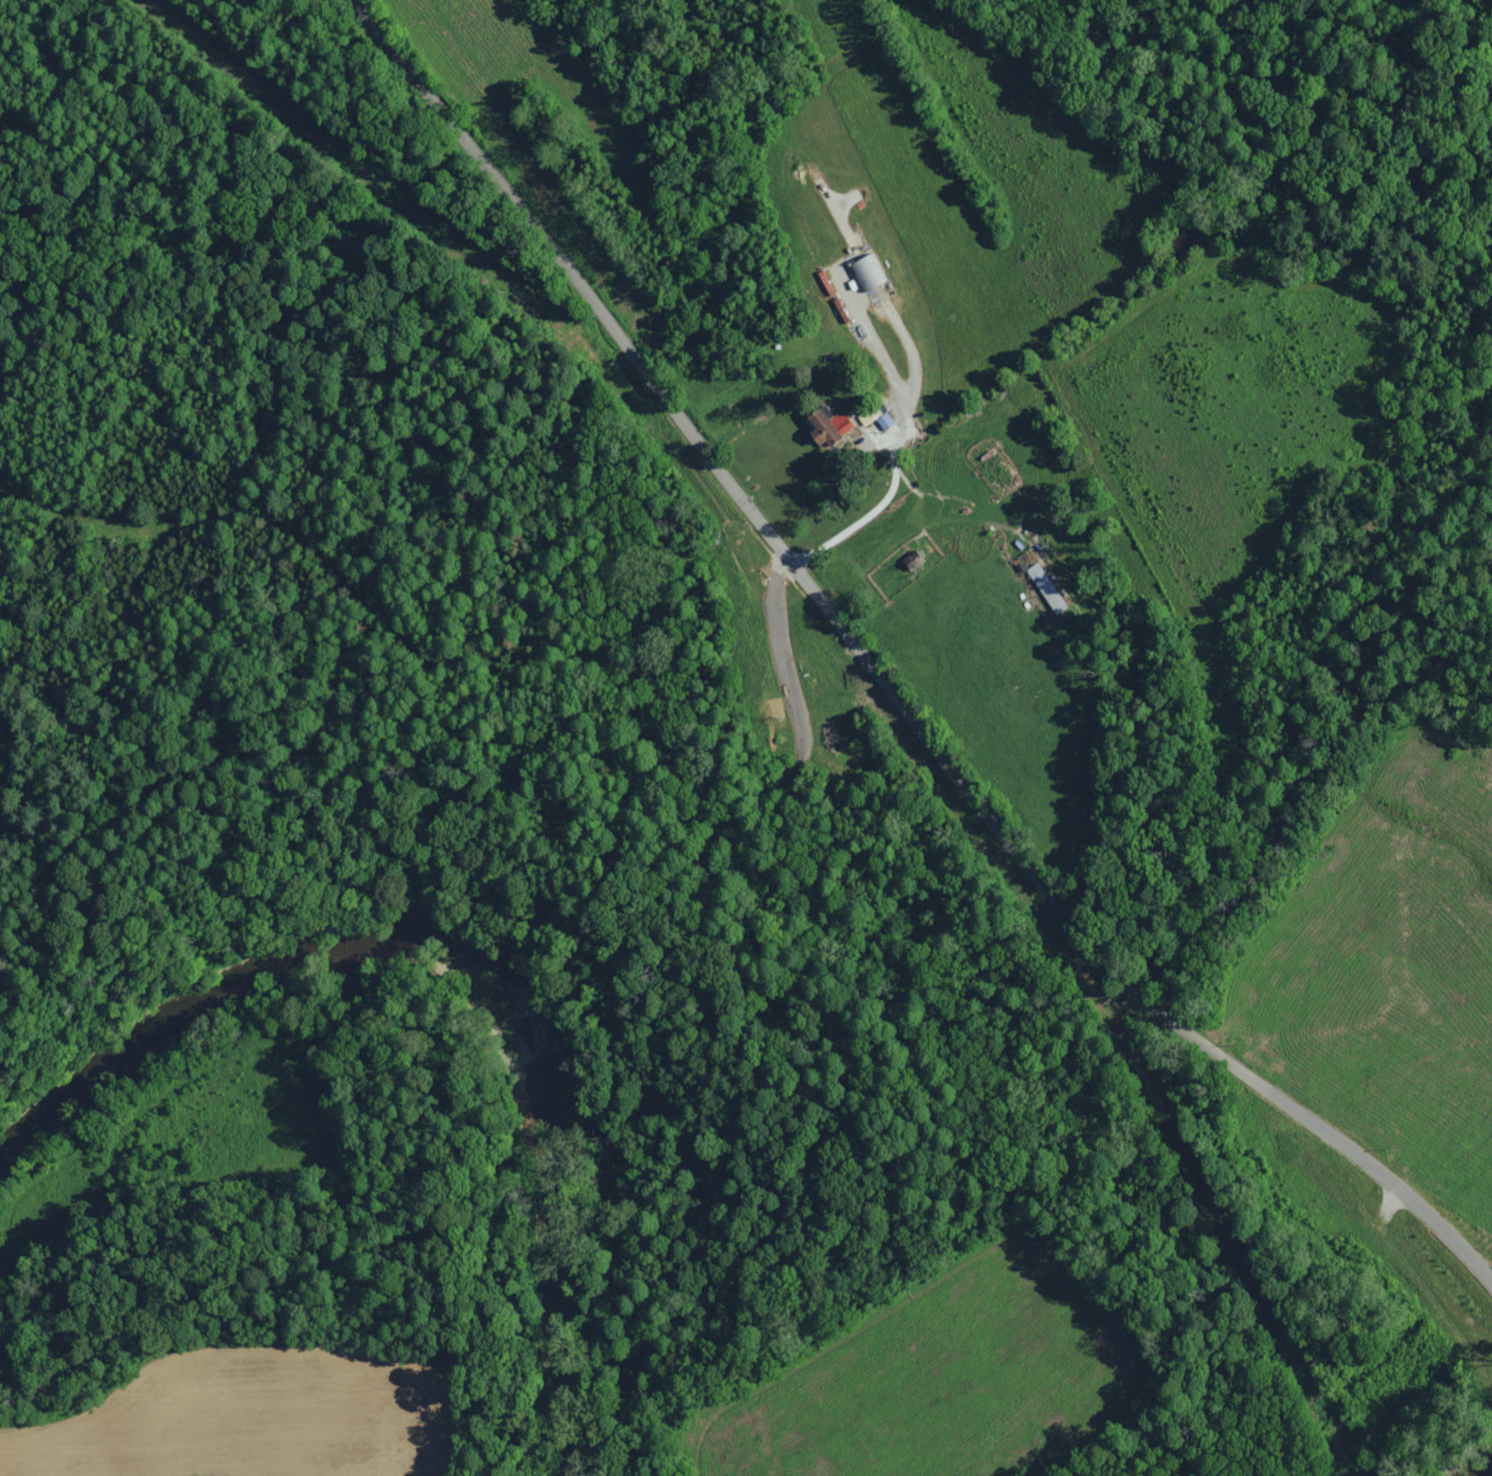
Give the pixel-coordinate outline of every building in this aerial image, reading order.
[(853,265),(866,293),(889,282),(876,254),(853,265)] [(834,417),(829,409),(808,421),(814,430),(824,447),(832,443),(835,448),(847,441),(844,435),(857,428),(847,410),(834,417)] [(886,432),(897,425),(889,413),(879,420),(886,432)] [(1029,569),(1058,615),(1071,607),(1042,561),(1029,569)]
